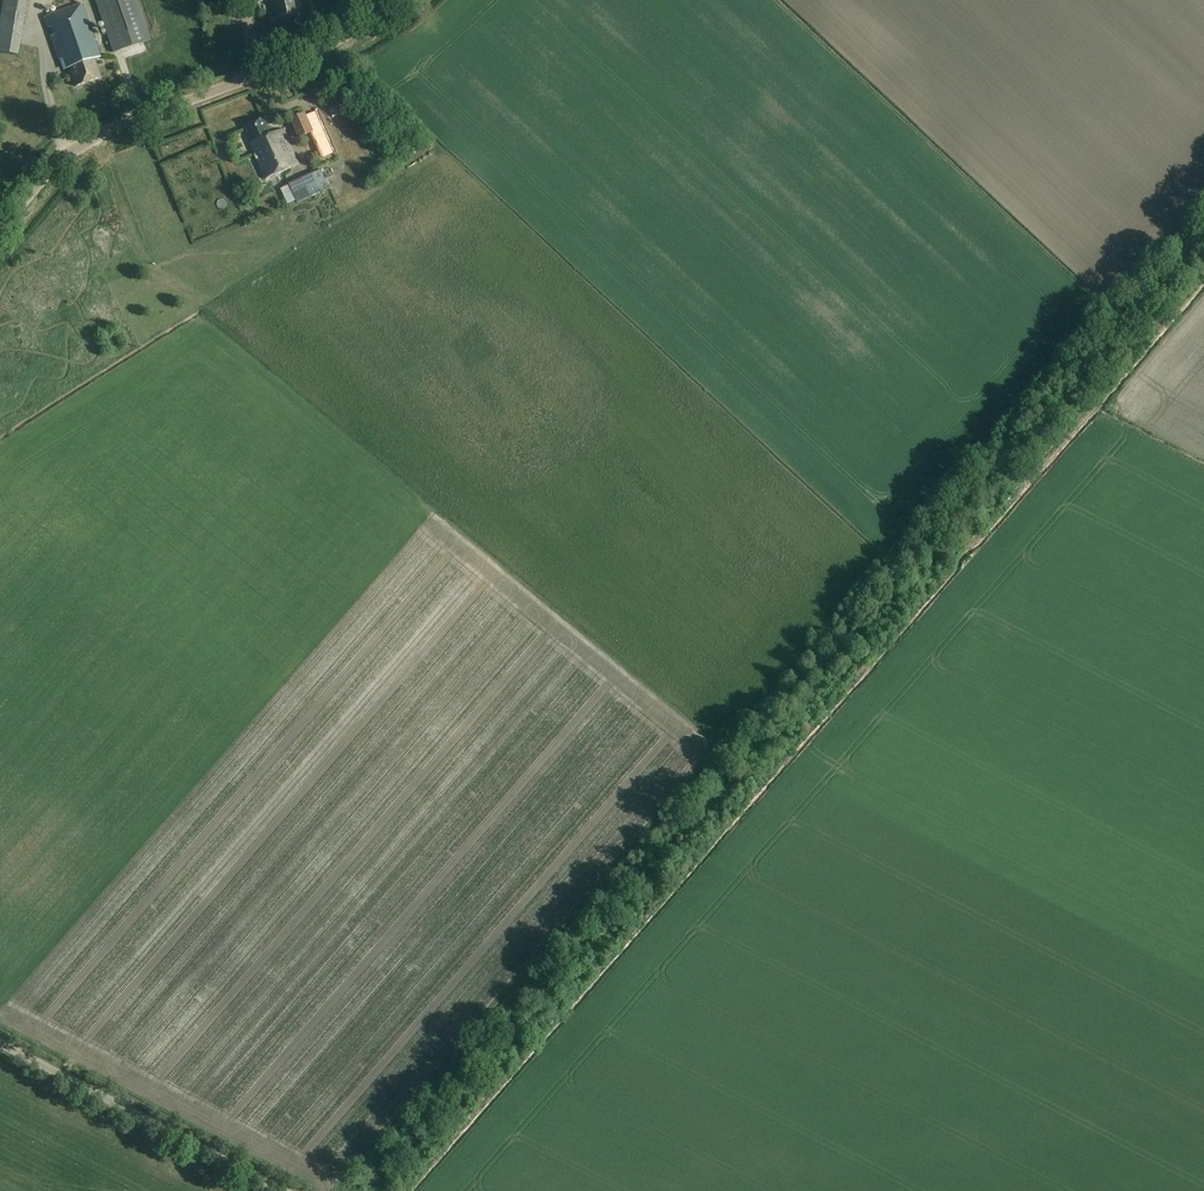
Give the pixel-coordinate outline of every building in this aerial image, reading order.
[(19,57),(27,0),(3,0),(0,18),(0,54),(19,57)] [(113,54),(151,41),(137,0),(95,0),(113,54)] [(271,0),(273,13),(276,12),(277,17),(297,13),(294,0),(271,0)] [(95,61),(101,59),(82,4),(44,18),(47,28),(52,26),(55,34),(50,36),(59,60),(62,59),(66,70),(69,69),(75,87),(101,78),(95,61)] [(291,119),(292,122),(300,138),(310,133),(313,132),(306,116),(305,113),(291,119)] [(273,135),(266,119),(248,127),(255,143),(252,144),(257,154),(273,146),(275,150),(291,143),(285,130),(273,135)] [(313,132),(321,150),(328,147),(331,146),(323,128),(323,127),(320,129),(313,132)] [(265,185),(254,154),(247,156),(241,137),(229,141),(246,191),(265,185)] [(301,164),(291,143),(275,150),(273,146),(257,154),(268,179),(301,164)] [(290,183),(293,190),(299,202),(330,188),(322,169),(290,183)] [(268,213),(279,208),(272,191),(261,195),(268,213)] [(179,225),(179,233),(189,232),(189,225),(179,225)]
